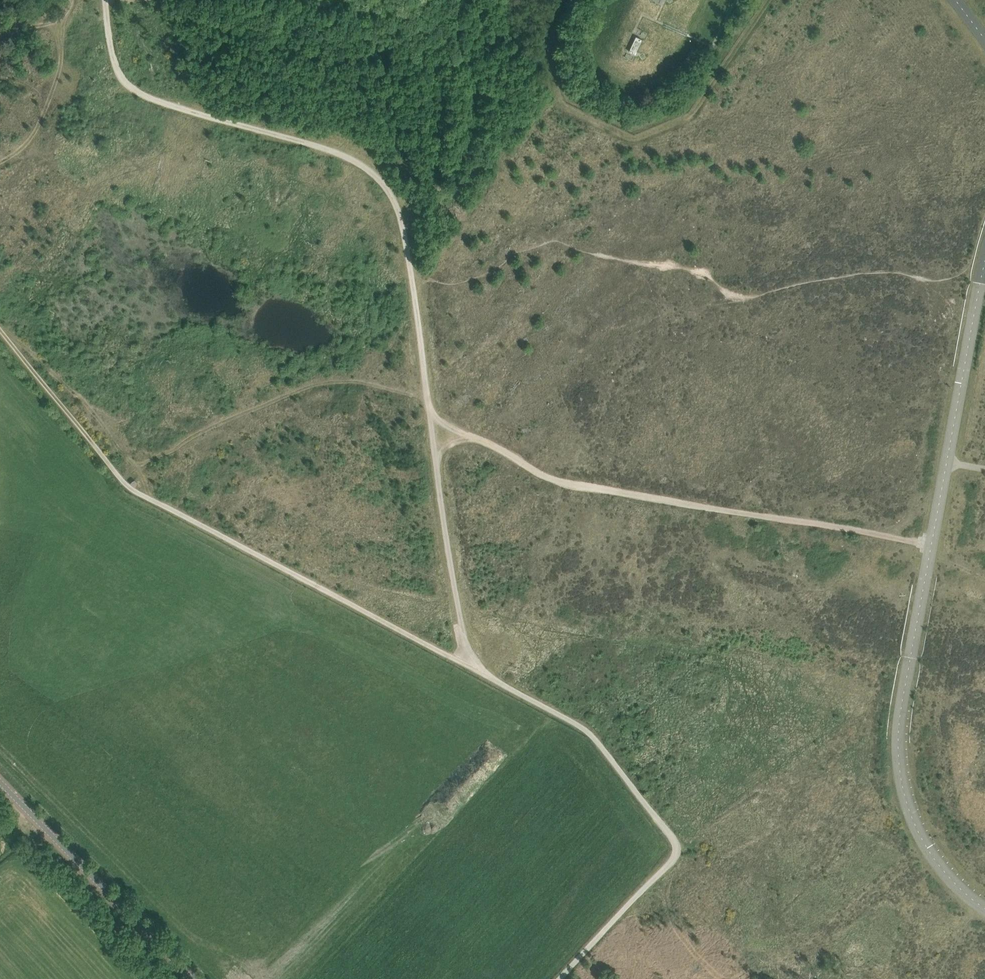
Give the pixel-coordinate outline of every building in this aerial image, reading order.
[(629,51),(635,54),(642,39),(636,36),(629,51)]
